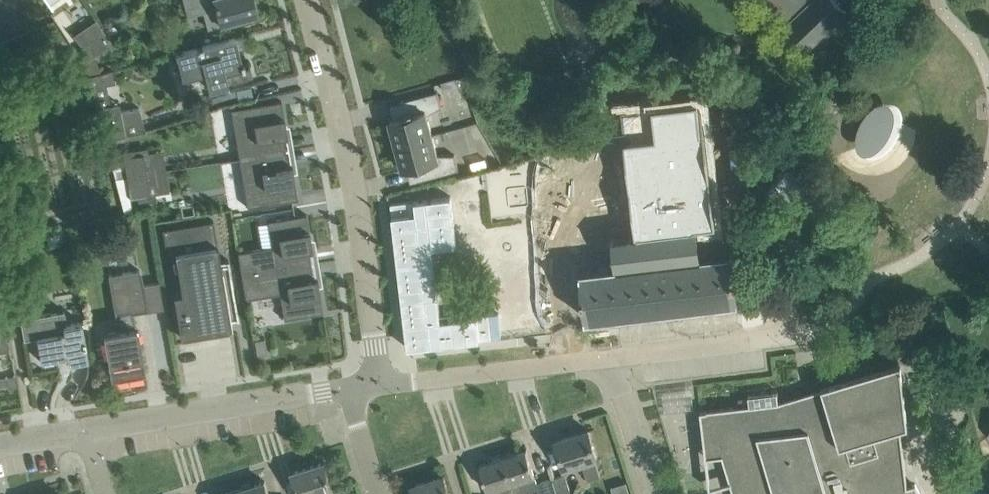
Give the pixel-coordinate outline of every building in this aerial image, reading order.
[(238,19),(258,13),(254,0),(183,0),(188,15),(216,8),(221,24),(238,19)] [(809,46),(846,10),(836,0),(765,0),(809,46)] [(122,18),(133,34),(147,24),(142,16),(139,18),(134,10),(122,18)] [(104,17),(103,22),(105,26),(110,27),(114,25),(116,20),(113,16),(109,15),(104,17)] [(89,33),(102,53),(115,45),(102,24),(89,33)] [(183,77),(205,71),(209,89),(228,84),(228,83),(253,77),(249,63),(243,65),(238,47),(245,45),(242,37),(236,39),(235,36),(179,51),(176,52),(177,56),(176,58),(175,60),(175,61),(176,65),(177,68),(179,72),(183,77)] [(92,44),(79,51),(85,62),(98,55),(92,44)] [(96,57),(85,64),(88,74),(100,71),(98,64),(96,57)] [(100,71),(88,74),(90,86),(106,83),(115,81),(112,68),(104,70),(100,71)] [(700,90),(699,80),(686,82),(687,92),(700,90)] [(453,83),(443,86),(446,97),(456,95),(453,83)] [(419,180),(459,169),(455,154),(438,154),(427,114),(442,106),(438,91),(398,101),(401,113),(394,115),(395,118),(391,119),(390,118),(389,119),(403,169),(404,169),(404,168),(408,167),(409,170),(416,168),(419,180)] [(231,108),(240,158),(286,150),(284,136),(287,135),(282,100),(231,108)] [(145,130),(139,106),(121,110),(119,101),(97,106),(100,115),(106,138),(145,130)] [(289,164),(286,150),(240,158),(248,207),(298,199),(292,163),(289,164)] [(145,174),(142,154),(123,158),(127,177),(145,174)] [(735,251),(732,249),(726,194),(727,194),(723,158),(669,165),(672,191),(631,196),(637,240),(633,244),(645,256),(646,264),(580,272),(586,318),(739,299),(734,254),(735,251)] [(149,193),(145,174),(127,177),(130,196),(149,193)] [(451,196),(391,203),(408,348),(502,337),(499,313),(441,320),(432,247),(457,244),(451,196)] [(311,263),(309,249),(313,249),(307,213),(268,220),(273,250),(263,252),(263,247),(238,251),(242,275),(311,263)] [(176,226),(163,228),(167,255),(176,254),(182,292),(173,293),(181,336),(198,333),(231,327),(230,319),(238,318),(229,259),(220,260),(214,220),(176,226)] [(284,319),(323,312),(317,276),(314,277),(311,263),(242,275),(246,299),(271,294),(270,290),(279,288),(284,319)] [(142,284),(143,283),(140,270),(109,276),(117,315),(118,315),(119,319),(121,319),(123,329),(103,332),(111,378),(145,372),(137,326),(136,327),(134,312),(147,310),(142,284)] [(10,338),(2,302),(0,302),(0,351),(10,349),(10,346),(11,346),(10,338)] [(88,357),(85,337),(82,320),(66,322),(64,309),(20,317),(24,338),(37,336),(41,358),(68,353),(70,360),(88,357)] [(922,345),(906,350),(909,362),(925,357),(922,345)] [(905,422),(899,365),(779,401),(778,391),(749,394),(749,396),(739,397),(740,406),(700,410),(706,457),(722,456),(734,493),(921,493),(916,483),(908,486),(900,424),(905,422)] [(6,376),(8,387),(19,386),(17,374),(6,376)] [(582,462),(588,480),(601,476),(595,458),(597,457),(589,429),(556,440),(565,468),(582,462)] [(537,483),(535,475),(527,449),(503,456),(515,493),(521,493),(538,488),(539,488),(537,483)] [(503,456),(480,464),(488,490),(497,487),(499,493),(515,493),(503,456)] [(325,462),(292,472),(299,493),(335,493),(325,462)] [(576,491),(571,492),(565,474),(553,478),(559,493),(577,493),(576,491)] [(444,475),(412,485),(414,493),(450,493),(444,475)] [(538,488),(540,493),(559,493),(553,478),(537,483),(539,488),(538,488)] [(265,480),(241,488),(243,493),(269,493),(265,480)]
